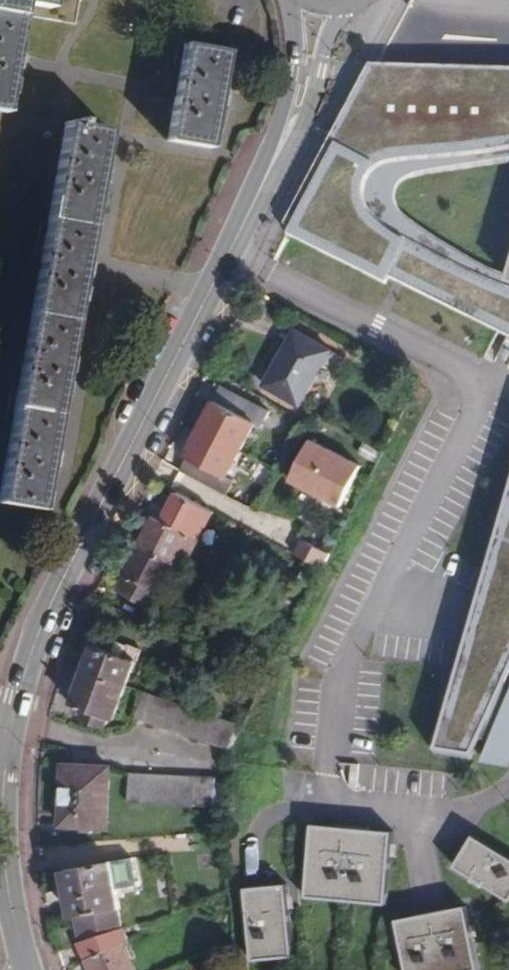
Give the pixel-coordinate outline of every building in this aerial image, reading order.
[(6,113),(13,71),(14,63),(16,53),(23,16),(25,3),(50,7),(51,0),(0,0),(0,112),(6,113)] [(247,291),(422,383),(220,807),(237,966),(251,969),(508,969),(508,0),(399,0),(247,291)] [(219,98),(227,53),(200,48),(185,46),(178,87),(176,95),(169,141),(211,148),(219,98)] [(66,124),(0,495),(0,504),(41,511),(50,459),(66,367),(83,271),(99,178),(107,131),(66,124)] [(297,330),(265,386),(301,406),(332,351),(297,330)] [(263,427),(271,412),(224,388),(216,403),(215,403),(186,455),(189,456),(180,471),(226,496),(233,481),(228,478),(257,424),(263,427)] [(343,508),(364,467),(314,441),(293,481),(343,508)] [(156,516),(140,545),(177,565),(188,570),(204,540),(200,539),(214,511),(178,491),(163,520),(156,516)] [(305,542),(297,557),(324,572),(333,556),(305,542)] [(177,565),(140,545),(116,590),(151,610),(177,565)] [(93,646),(85,670),(128,685),(137,660),(93,646)] [(128,685),(85,670),(73,704),(89,710),(84,720),(106,728),(110,718),(115,720),(128,685)] [(137,717),(231,749),(244,725),(146,692),(137,717)] [(108,828),(111,768),(63,766),(61,825),(108,828)] [(129,803),(220,807),(217,778),(130,774),(129,803)] [(76,919),(80,941),(122,930),(118,911),(121,910),(112,861),(65,871),(73,919),(76,919)] [(90,969),(136,969),(125,944),(128,942),(122,930),(80,941),(77,942),(90,969)]
